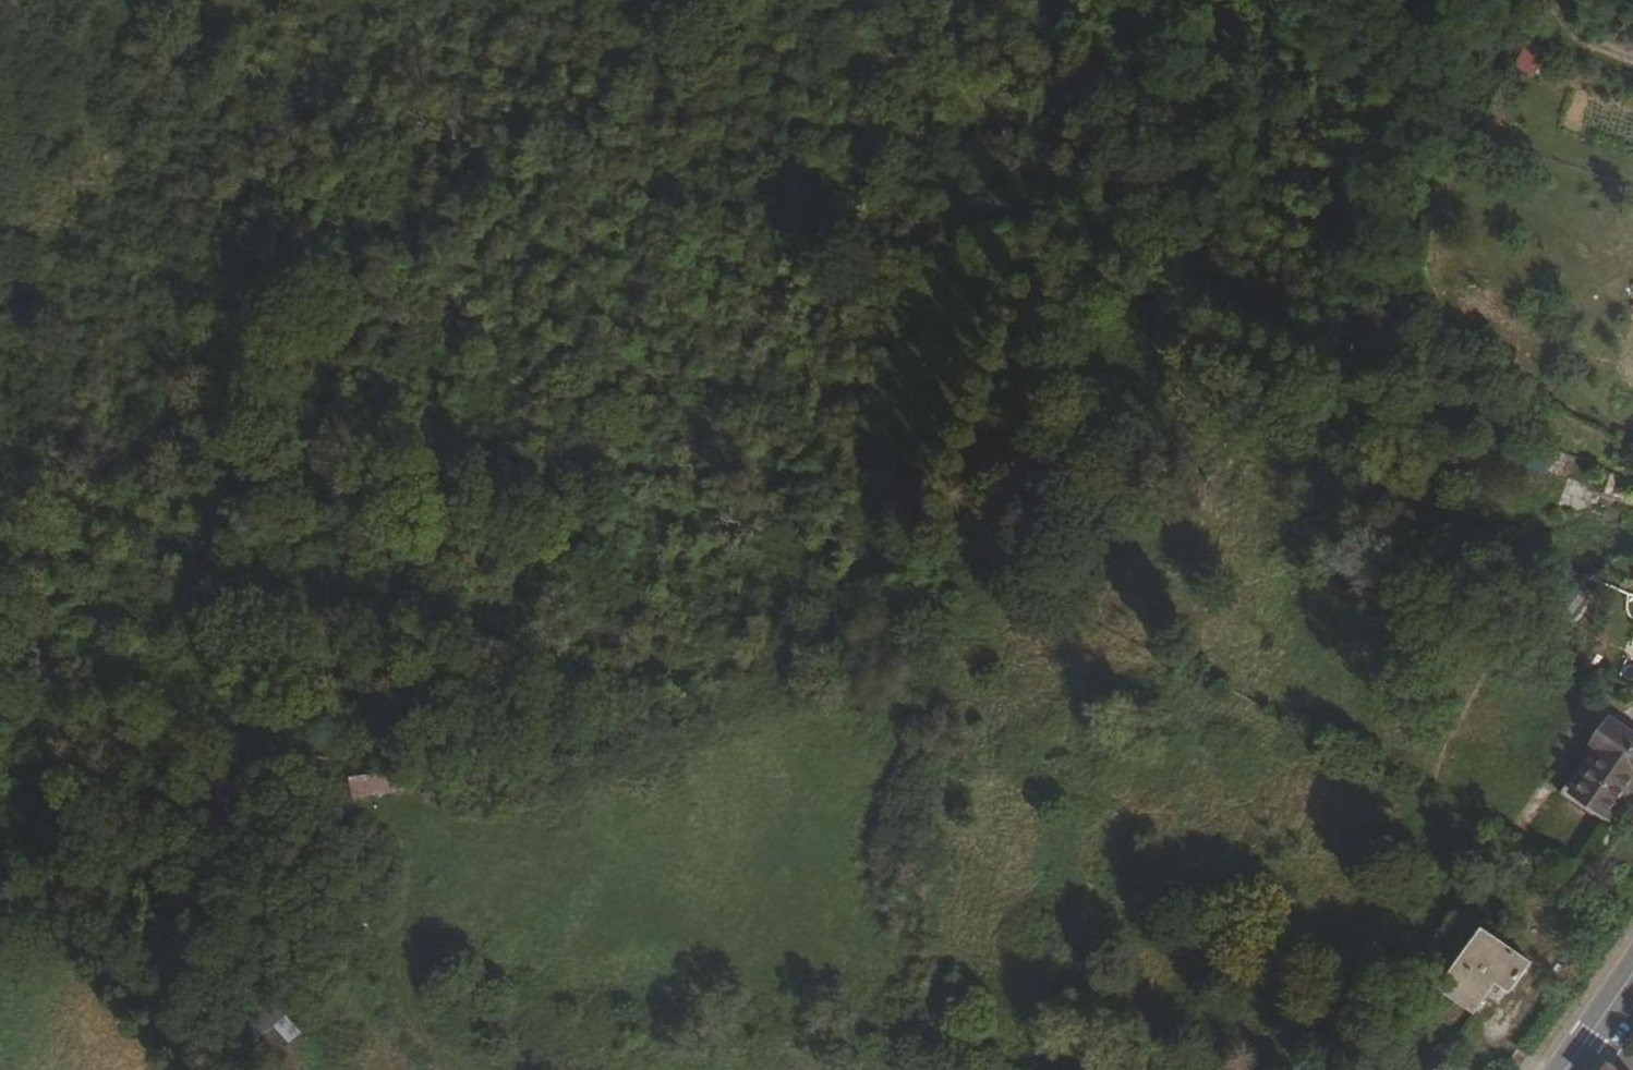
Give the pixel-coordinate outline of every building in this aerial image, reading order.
[(1612,722),(1594,748),(1599,752),(1571,793),(1611,820),(1632,788),(1632,736),(1612,722)] [(1571,793),(1599,752),(1594,748),(1561,797),(1607,826),(1611,820),(1571,793)] [(1485,999),(1496,983),(1501,987),(1510,992),(1531,963),(1486,931),(1442,991),(1475,1013),(1485,999)] [(1490,1002),(1501,987),(1496,983),(1485,999),(1490,1002)]
